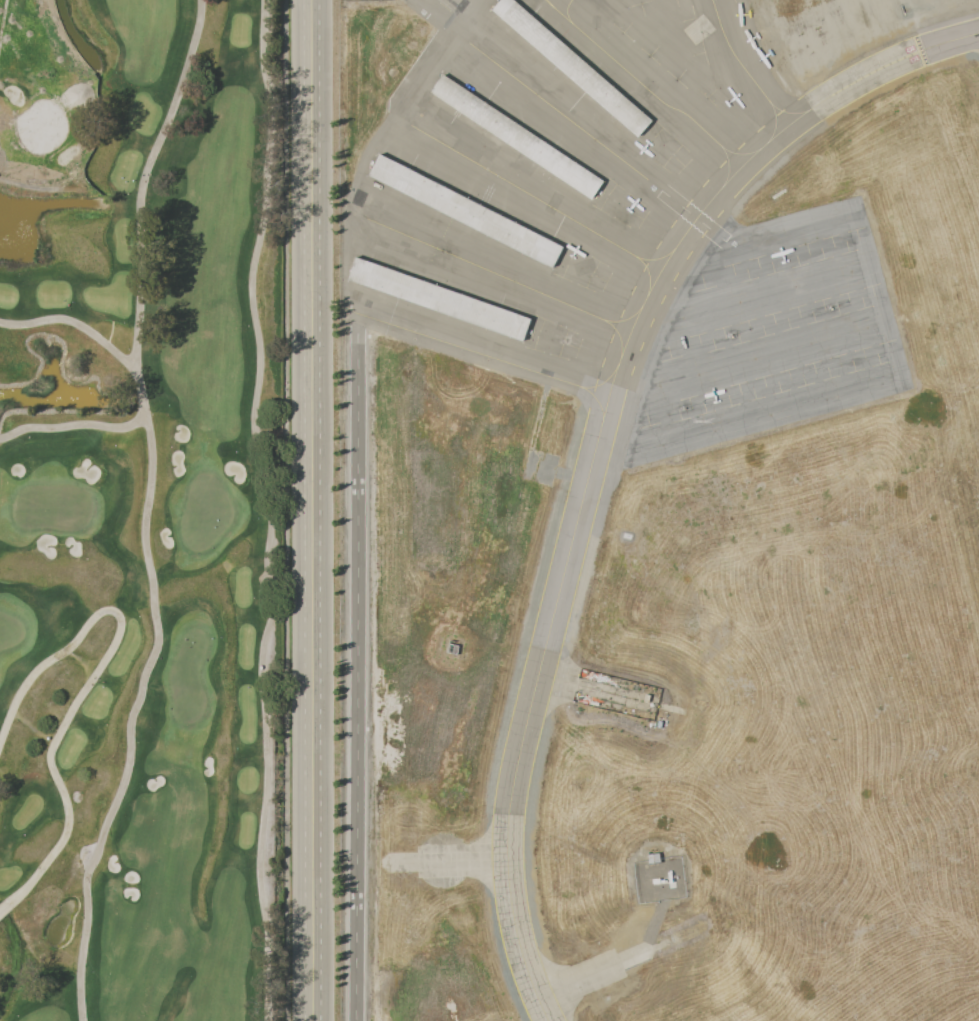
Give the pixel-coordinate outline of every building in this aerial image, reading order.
[(492,10),(501,0),(515,0),(652,120),(638,137),(492,10)] [(443,74),(604,180),(592,199),(431,92),(443,74)] [(380,153),(563,246),(553,267),(369,175),(380,153)] [(356,256),(531,318),(523,342),(348,280),(356,256)]
